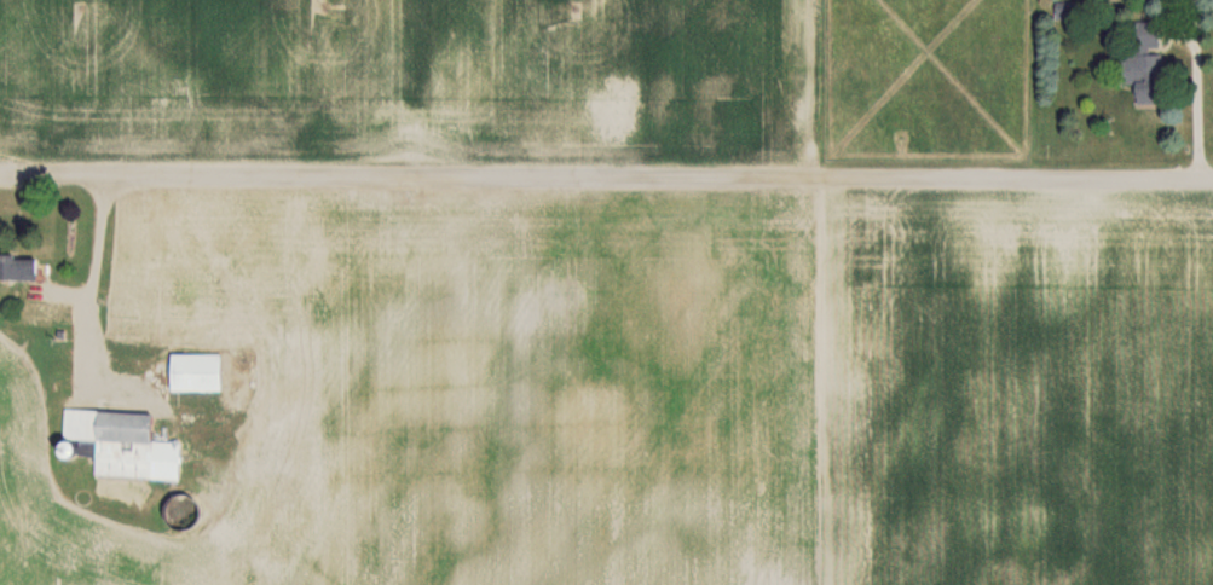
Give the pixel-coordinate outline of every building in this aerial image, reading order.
[(1128,55),(1118,55),(1117,85),(1130,85),(1130,103),(1158,104),(1160,52),(1156,52),(1157,23),(1129,22),(1128,55)] [(32,279),(32,256),(0,256),(0,279),(32,279)] [(182,258),(175,353),(171,353),(164,442),(149,441),(151,415),(62,408),(60,438),(92,440),(89,474),(175,481),(179,426),(235,430),(237,407),(174,402),(175,389),(220,393),(224,353),(202,352),(204,326),(224,327),(229,262),(182,258)]
